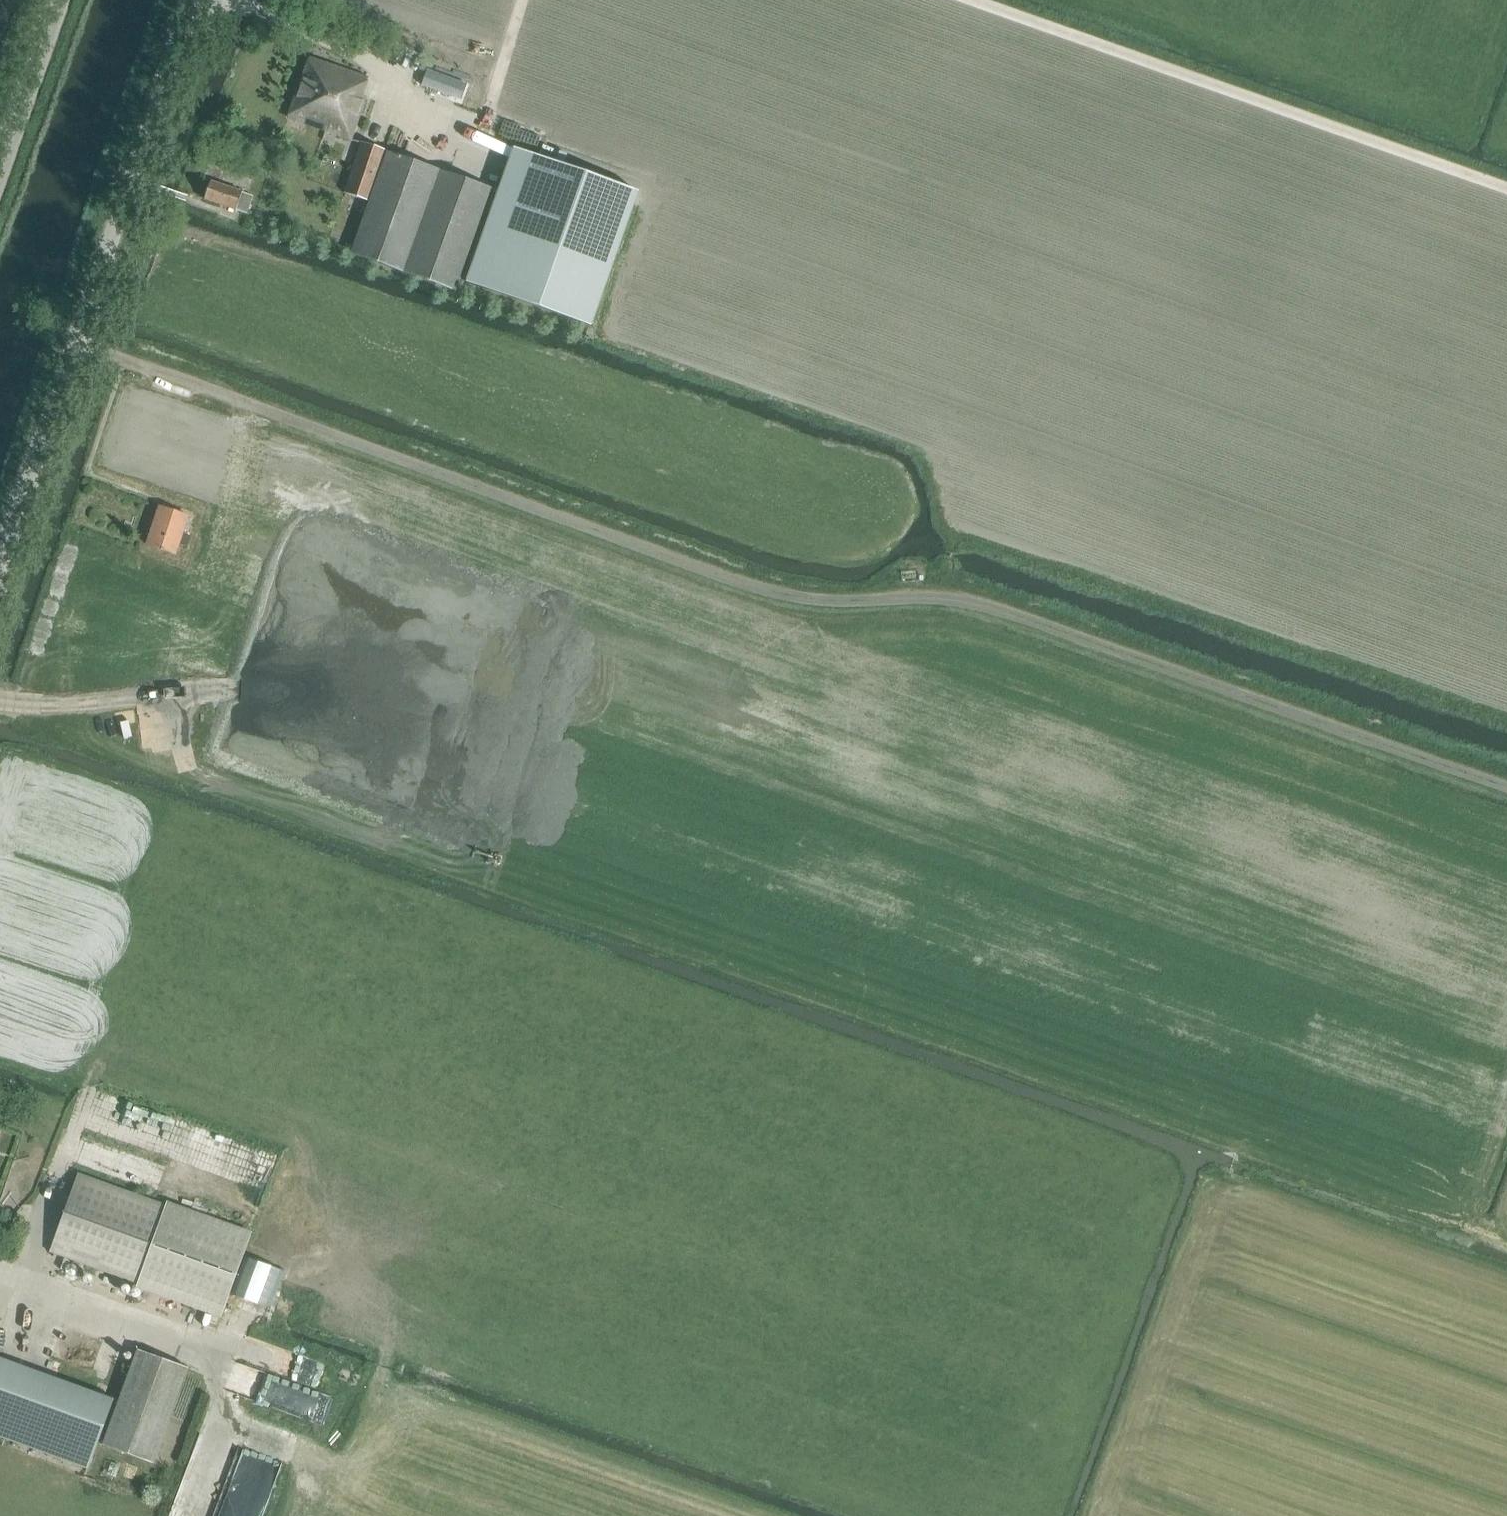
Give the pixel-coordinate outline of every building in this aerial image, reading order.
[(290,118),(353,139),(369,97),(366,95),(370,83),(368,82),(369,79),(311,60),(290,118)] [(351,254),(456,292),(493,189),(361,142),(344,193),(370,202),(351,254)] [(466,282),(590,326),(613,263),(638,190),(513,147),(466,282)] [(204,202),(235,212),(235,210),(247,214),(254,196),(211,181),(204,202)] [(147,545),(177,554),(190,516),(159,507),(147,545)] [(221,1157),(232,1118),(106,1083),(97,1117),(107,1120),(106,1125),(221,1157)] [(50,1251),(222,1314),(250,1236),(78,1173),(50,1251)] [(232,1375),(278,1392),(288,1367),(241,1349),(232,1375)] [(103,1445),(153,1463),(188,1368),(137,1350),(103,1445)] [(92,1464),(117,1395),(0,1353),(0,1431),(92,1464)]
